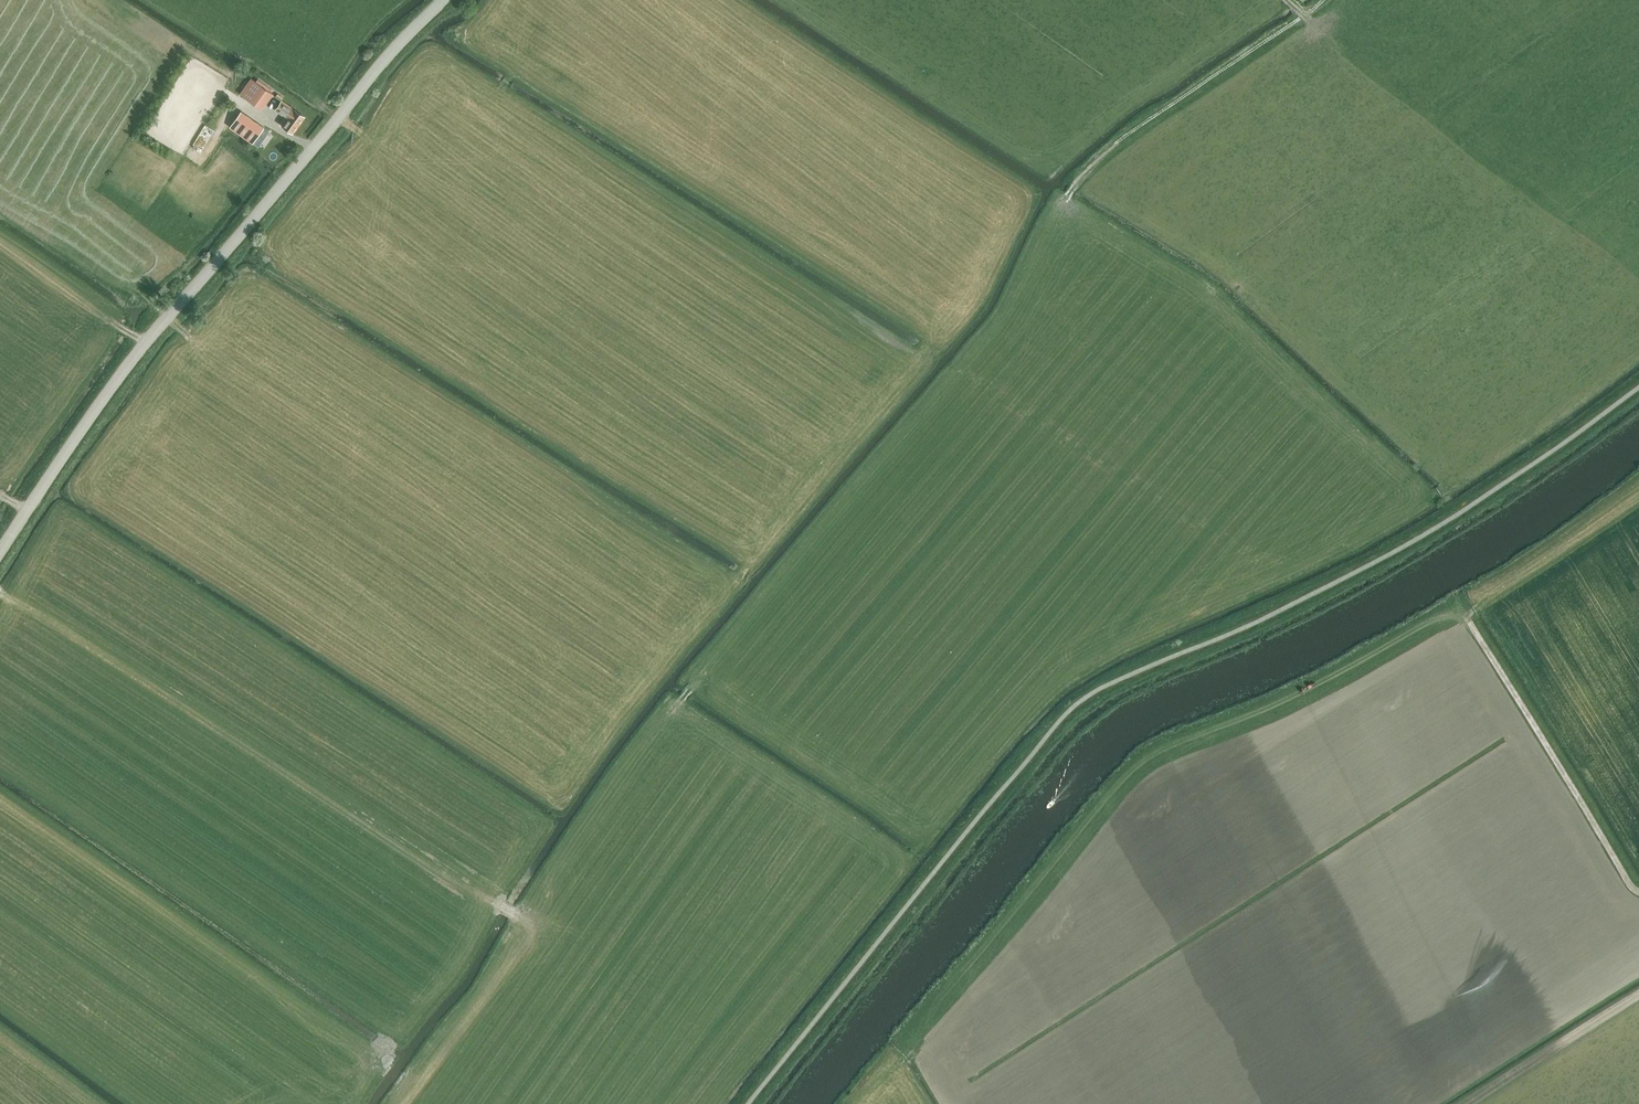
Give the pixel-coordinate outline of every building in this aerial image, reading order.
[(274,90),(266,85),(265,87),(262,85),(251,101),(262,109),(273,93),(272,92),(274,90)] [(304,117),(281,101),(275,110),(284,117),(279,124),(293,133),(304,117)] [(263,127),(241,111),(230,126),(252,143),(259,134),(263,127)] [(269,131),(263,127),(259,134),(264,137),(269,131)]
